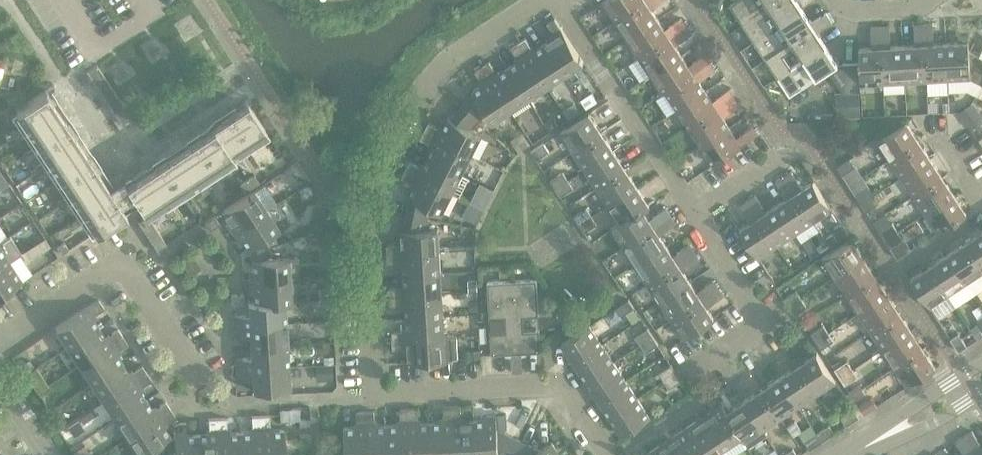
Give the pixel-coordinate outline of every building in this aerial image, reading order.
[(615,21),(646,0),(606,0),(603,2),(615,21)] [(646,0),(615,21),(627,39),(658,18),(646,0)] [(742,23),(777,0),(737,0),(730,4),(742,23)] [(742,23),(754,41),(802,9),(796,0),(777,0),(742,23)] [(802,9),(754,41),(766,59),(814,28),(811,23),(802,9)] [(833,21),(827,12),(819,18),(825,27),(833,21)] [(554,38),(545,43),(565,74),(584,62),(555,18),(548,23),(555,34),(554,38)] [(658,18),(627,39),(639,57),(670,36),(658,18)] [(669,26),(674,34),(687,26),(681,18),(669,26)] [(814,28),(766,59),(778,77),(827,46),(817,32),(825,27),(819,18),(811,23),(814,28)] [(925,39),(924,24),(914,25),(915,40),(925,39)] [(933,24),(924,24),(925,39),(934,39),(933,24)] [(687,26),(674,34),(679,42),(692,34),(687,26)] [(890,26),(881,27),(881,42),(891,41),(890,26)] [(881,42),(881,27),(871,27),(872,42),(881,42)] [(670,36),(639,57),(651,75),(682,54),(670,36)] [(526,38),(519,42),(547,86),(565,74),(545,43),(537,49),(533,48),(526,38)] [(946,43),(948,79),(971,78),(981,84),(981,83),(981,57),(969,51),(969,41),(946,43)] [(517,62),(509,67),(529,98),(547,86),(519,42),(511,47),(518,58),(517,62)] [(946,43),(925,44),(927,81),(948,79),(946,43)] [(925,44),(903,45),(905,82),(927,81),(925,44)] [(903,45),(882,46),(884,83),(905,82),(903,45)] [(827,46),(778,77),(790,96),(829,70),(838,64),(827,46)] [(859,48),(860,62),(860,66),(861,85),(884,83),(882,46),(859,48)] [(682,54),(651,75),(663,94),(666,92),(666,91),(694,72),(682,54)] [(692,62),(698,70),(710,62),(705,54),(692,62)] [(490,61),(483,66),(511,110),(529,98),(509,67),(500,73),(497,72),(490,61)] [(710,62),(698,70),(703,78),(716,70),(710,62)] [(838,64),(829,70),(844,92),(861,92),(860,66),(860,62),(838,64)] [(86,69),(91,76),(101,70),(97,64),(88,70),(87,68),(86,69)] [(473,93),(462,106),(477,120),(485,111),(492,122),(511,110),(483,66),(475,71),(482,81),(481,85),(472,91),(473,93)] [(101,70),(91,76),(94,82),(104,75),(101,70)] [(666,91),(666,92),(678,109),(706,91),(694,72),(666,91)] [(104,75),(94,82),(98,87),(107,80),(104,75)] [(107,80),(98,87),(101,92),(111,85),(107,80)] [(111,85),(101,92),(104,97),(114,91),(111,85)] [(16,110),(25,124),(28,128),(58,108),(46,90),(16,110)] [(716,98),(721,106),(734,98),(729,90),(716,98)] [(114,91),(104,97),(108,102),(118,96),(114,91)] [(592,91),(581,99),(587,108),(598,101),(592,91)] [(706,91),(678,109),(690,127),(717,109),(706,91)] [(118,96),(108,102),(111,107),(121,101),(118,96)] [(734,98),(721,106),(727,114),(739,106),(734,98)] [(121,101),(111,107),(115,112),(124,106),(121,101)] [(574,102),(563,110),(569,120),(581,112),(574,102)] [(974,102),(961,111),(967,121),(980,113),(974,102)] [(248,103),(239,109),(230,115),(247,142),(248,142),(266,130),(248,103)] [(124,106),(115,112),(118,118),(128,111),(124,106)] [(429,123),(425,130),(471,154),(482,134),(470,128),(477,120),(462,106),(451,118),(449,117),(444,127),(440,128),(429,123)] [(58,108),(28,128),(25,124),(18,129),(23,136),(30,131),(39,145),(69,125),(58,108)] [(717,109),(690,127),(701,145),(729,127),(717,109)] [(128,111),(118,118),(123,125),(124,124),(123,122),(131,117),(128,111)] [(561,132),(573,151),(602,132),(589,113),(561,132)] [(247,142),(230,115),(212,126),(232,156),(250,144),(248,142),(247,142)] [(878,140),(890,159),(919,140),(906,121),(878,140)] [(39,145),(48,158),(50,162),(80,142),(69,125),(39,145)] [(232,156),(212,126),(195,137),(215,167),(232,156)] [(753,126),(740,134),(746,143),(758,135),(753,126)] [(729,127),(701,145),(714,164),(742,145),(729,127)] [(11,133),(16,141),(23,136),(18,129),(11,133)] [(471,154),(425,130),(421,138),(432,144),(434,147),(429,157),(462,173),(471,154)] [(602,132),(573,151),(585,169),(614,150),(602,132)] [(215,167),(195,137),(178,149),(198,179),(194,181),(199,188),(206,183),(201,176),(215,167)] [(919,140),(890,159),(902,177),(931,158),(919,140)] [(80,142),(50,162),(48,158),(41,163),(46,170),(53,166),(62,179),(92,160),(80,142)] [(544,143),(532,151),(537,159),(550,151),(544,143)] [(198,179),(178,149),(161,160),(181,190),(194,181),(198,179)] [(614,150),(585,169),(597,187),(626,168),(614,150)] [(410,161),(406,169),(452,192),(462,173),(429,157),(424,166),(421,167),(410,161)] [(850,158),(838,166),(843,175),(855,166),(850,158)] [(931,158),(902,177),(914,195),(943,176),(931,158)] [(62,179),(71,193),(73,196),(103,177),(92,160),(62,179)] [(181,190),(161,160),(144,171),(163,201),(160,204),(164,211),(172,206),(167,199),(181,190)] [(34,167),(39,175),(46,170),(41,163),(34,167)] [(626,168),(597,187),(608,205),(637,186),(626,168)] [(452,192),(406,169),(402,177),(413,182),(414,186),(409,196),(411,197),(408,214),(428,218),(430,207),(442,212),(452,192)] [(144,171),(127,182),(126,183),(138,201),(145,213),(160,204),(163,201),(144,171)] [(792,171),(784,176),(792,189),(800,184),(792,171)] [(551,180),(556,188),(568,180),(563,172),(551,180)] [(255,175),(247,179),(253,187),(260,182),(255,175)] [(0,180),(0,190),(10,184),(5,176),(0,180)] [(108,185),(114,194),(125,210),(138,201),(126,183),(127,182),(123,176),(108,185)] [(792,189),(784,176),(776,182),(784,194),(792,189)] [(943,176),(914,195),(926,213),(954,194),(943,176)] [(103,177),(73,196),(71,193),(63,197),(68,205),(75,200),(84,213),(114,194),(108,185),(103,177)] [(253,187),(247,179),(240,184),(245,192),(253,187)] [(568,180),(556,188),(561,196),(574,188),(568,180)] [(814,181),(795,193),(814,222),(833,210),(814,181)] [(203,195),(211,190),(206,183),(199,188),(203,195)] [(637,186),(608,205),(620,222),(620,223),(643,209),(650,205),(637,186)] [(857,195),(862,203),(874,195),(869,187),(857,195)] [(228,224),(233,232),(267,209),(255,190),(224,211),(230,220),(228,224)] [(795,193),(777,205),(796,234),(814,222),(795,193)] [(114,194),(84,213),(96,232),(126,212),(125,210),(114,194)] [(954,194),(926,213),(938,232),(967,213),(954,194)] [(756,195),(748,200),(756,213),(764,207),(756,195)] [(874,195),(862,203),(867,211),(880,203),(874,195)] [(57,202),(61,209),(68,205),(63,197),(57,202)] [(756,213),(748,200),(740,205),(748,218),(756,213)] [(470,201),(463,215),(478,223),(485,209),(471,202),(470,201)] [(777,205),(759,217),(778,246),(796,234),(777,205)] [(169,218),(176,213),(172,206),(164,211),(169,218)] [(574,216),(579,224),(592,216),(587,208),(574,216)] [(653,216),(659,224),(671,216),(666,208),(653,216)] [(267,209),(233,232),(238,239),(243,239),(249,248),(250,247),(252,253),(264,249),(261,240),(279,228),(267,209)] [(620,223),(620,222),(611,228),(623,247),(654,227),(643,209),(620,223)] [(387,245),(388,254),(440,251),(439,228),(426,229),(428,218),(408,214),(404,230),(402,230),(403,241),(400,244),(387,245)] [(138,220),(144,229),(153,223),(148,216),(140,221),(139,220),(138,220)] [(220,224),(215,216),(205,223),(210,231),(220,224)] [(592,216),(579,224),(585,232),(597,224),(592,216)] [(671,216),(659,224),(664,232),(676,224),(671,216)] [(778,246),(759,217),(740,229),(759,258),(778,246)] [(153,223),(144,229),(148,236),(157,230),(153,223)] [(841,223),(834,228),(840,238),(848,233),(841,223)] [(880,231),(885,239),(898,231),(893,223),(880,231)] [(654,227),(623,247),(635,265),(666,245),(654,227)] [(157,230),(148,236),(153,243),(162,237),(157,230)] [(898,231),(885,239),(891,247),(903,239),(898,231)] [(833,232),(826,237),(831,245),(838,241),(833,232)] [(966,242),(981,266),(981,232),(966,242)] [(10,261),(20,255),(8,237),(0,242),(0,268),(10,261)] [(162,237),(153,243),(159,253),(160,252),(159,250),(167,244),(162,237)] [(823,258),(835,277),(864,258),(852,239),(823,258)] [(475,240),(454,241),(454,250),(476,248),(475,240)] [(64,242),(57,246),(62,254),(69,249),(64,242)] [(948,254),(967,283),(981,273),(981,266),(966,242),(948,254)] [(677,252),(682,260),(695,252),(690,244),(677,252)] [(666,245),(635,265),(647,283),(678,263),(666,245)] [(249,273),(250,282),(290,279),(289,257),(267,258),(264,249),(252,253),(255,259),(252,259),(253,270),(249,273)] [(440,251),(388,254),(388,262),(401,262),(404,264),(405,274),(441,272),(440,251)] [(695,252),(682,260),(688,268),(700,260),(695,252)] [(948,254),(930,266),(949,295),(967,283),(948,254)] [(0,268),(0,295),(32,273),(20,255),(10,261),(0,268)] [(864,258),(835,277),(847,295),(876,276),(864,258)] [(678,263),(647,283),(659,301),(690,281),(678,263)] [(949,295),(930,266),(911,278),(930,307),(949,295)] [(390,288),(391,297),(442,294),(441,272),(405,274),(405,284),(403,287),(390,288)] [(876,276),(847,295),(859,313),(888,294),(876,276)] [(290,279),(250,282),(250,291),(254,293),(255,302),(255,303),(285,301),(285,303),(292,302),(290,279)] [(477,279),(469,280),(470,291),(478,290),(477,279)] [(537,279),(512,281),(517,352),(511,353),(512,362),(523,362),(522,352),(541,351),(537,279)] [(701,288),(706,296),(718,287),(713,279),(701,288)] [(492,354),(511,353),(517,352),(512,281),(488,282),(492,354)] [(690,281),(659,301),(671,319),(702,298),(690,281)] [(331,286),(319,287),(320,299),(332,298),(331,286)] [(718,287),(706,296),(711,304),(724,295),(718,287)] [(784,299),(789,307),(802,299),(796,291),(784,299)] [(232,295),(233,304),(244,303),(244,294),(232,295)] [(442,294),(391,297),(391,305),(404,305),(407,307),(407,317),(444,315),(442,294)] [(888,294),(859,313),(871,331),(900,312),(888,294)] [(702,298),(671,319),(683,338),(714,318),(702,298)] [(634,307),(629,299),(616,307),(622,316),(634,307)] [(802,299),(789,307),(794,315),(807,306),(802,299)] [(56,328),(68,347),(99,327),(93,318),(94,315),(104,308),(99,300),(56,328)] [(478,300),(470,301),(470,311),(479,311),(478,300)] [(234,316),(234,326),(287,323),(285,303),(285,301),(255,303),(255,302),(249,303),(249,315),(234,316)] [(900,312),(871,331),(883,349),(912,330),(900,312)] [(393,331),(393,340),(445,337),(444,315),(407,317),(408,328),(405,330),(393,331)] [(287,323),(234,326),(235,336),(250,336),(251,347),(288,345),(287,323)] [(971,329),(978,339),(981,337),(981,330),(978,324),(971,329)] [(562,343),(574,362),(602,344),(590,325),(562,343)] [(811,333),(816,341),(829,332),(824,325),(811,333)] [(99,327),(68,347),(80,365),(123,337),(118,329),(108,336),(104,335),(99,327)] [(635,336),(641,344),(653,336),(648,328),(635,336)] [(912,330),(883,349),(895,367),(923,348),(912,330)] [(829,332),(816,341),(822,349),(834,341),(829,332)] [(959,333),(951,339),(959,351),(968,346),(959,333)] [(457,336),(445,337),(393,340),(394,349),(406,348),(409,350),(410,361),(458,358),(457,336)] [(653,336),(641,344),(646,352),(659,344),(653,336)] [(123,337),(80,365),(92,383),(123,363),(117,354),(118,351),(128,344),(123,337)] [(602,344),(574,362),(586,380),(614,362),(602,344)] [(236,359),(237,369),(289,366),(288,345),(251,347),(252,358),(236,359)] [(923,348),(895,367),(907,386),(936,367),(923,348)] [(817,353),(799,365),(818,394),(836,382),(817,353)] [(29,361),(19,367),(24,375),(26,374),(34,369),(29,361)] [(835,369),(840,377),(853,369),(847,361),(835,369)] [(512,372),(523,371),(523,362),(512,362),(512,372)] [(614,362),(586,380),(598,398),(626,380),(614,362)] [(123,363),(92,383),(104,401),(147,373),(142,365),(132,372),(128,371),(123,363)] [(659,372),(664,380),(677,372),(672,364),(659,372)] [(799,365),(781,377),(800,406),(818,394),(799,365)] [(289,366),(237,369),(237,380),(253,379),(254,391),(290,388),(289,366)] [(333,366),(321,366),(322,380),(334,380),(333,366)] [(853,369),(840,377),(845,385),(858,377),(853,369)] [(677,372),(664,380),(670,388),(682,380),(677,372)] [(147,373),(104,401),(116,419),(146,399),(141,391),(141,387),(152,380),(147,373)] [(781,377),(762,389),(782,418),(800,406),(781,377)] [(626,380),(598,398),(610,416),(638,398),(626,380)] [(762,389),(744,401),(763,430),(782,418),(762,389)] [(871,397),(859,405),(864,414),(877,405),(871,397)] [(638,398),(610,416),(622,435),(650,417),(638,398)] [(146,399),(116,419),(127,437),(171,409),(166,401),(156,408),(152,407),(146,399)] [(744,401),(727,412),(726,413),(742,436),(741,436),(745,442),(763,430),(744,401)] [(703,417),(724,448),(728,454),(734,454),(748,446),(745,442),(741,436),(742,436),(726,413),(727,412),(722,404),(703,417)] [(431,422),(433,454),(455,454),(452,406),(443,407),(444,418),(441,421),(431,422)] [(452,406),(455,454),(477,454),(474,419),(464,420),(461,417),(461,406),(452,406)] [(93,408),(79,417),(83,424),(97,415),(93,408)] [(409,409),(412,454),(433,454),(431,422),(421,423),(418,420),(418,408),(409,409)] [(127,437),(139,454),(141,454),(153,447),(171,436),(164,427),(166,423),(176,416),(171,409),(127,437)] [(388,424),(390,454),(412,454),(409,409),(400,409),(401,421),(398,424),(388,424)] [(860,417),(854,409),(842,417),(847,425),(860,417)] [(366,411),(369,454),(390,454),(388,424),(378,425),(375,423),(374,410),(366,411)] [(366,411),(357,412),(358,424),(355,426),(344,427),(346,454),(369,454),(366,411)] [(474,419),(477,454),(499,454),(499,452),(504,454),(511,454),(519,439),(498,429),(497,414),(487,415),(485,419),(474,419)] [(506,414),(498,414),(499,429),(507,429),(506,414)] [(261,416),(263,454),(286,454),(284,429),(273,430),(270,427),(270,415),(261,416)] [(240,432),(242,454),(263,454),(261,416),(252,416),(253,428),(250,431),(240,432)] [(685,429),(703,454),(712,454),(724,448),(703,417),(685,429)] [(197,434),(198,454),(220,454),(218,418),(209,419),(210,431),(207,434),(197,434)] [(218,418),(220,454),(242,454),(240,432),(230,432),(227,430),(226,418),(218,418)] [(796,420),(787,425),(794,435),(799,432),(802,430),(796,420)] [(830,425),(817,433),(823,441),(835,433),(830,425)] [(310,426),(300,427),(301,441),(311,441),(310,426)] [(668,440),(677,454),(703,454),(685,429),(668,440)] [(153,447),(175,446),(176,454),(198,454),(197,434),(187,435),(184,431),(175,432),(175,436),(171,436),(153,447)] [(973,431),(965,436),(973,449),(981,443),(973,431)] [(823,441),(817,433),(805,441),(810,449),(823,441)] [(973,449),(965,436),(957,441),(965,454),(973,449)] [(511,454),(556,454),(557,450),(552,442),(540,450),(519,439),(511,454)] [(668,440),(648,453),(650,454),(677,454),(668,440)] [(73,451),(75,454),(91,454),(84,444),(73,451)]
